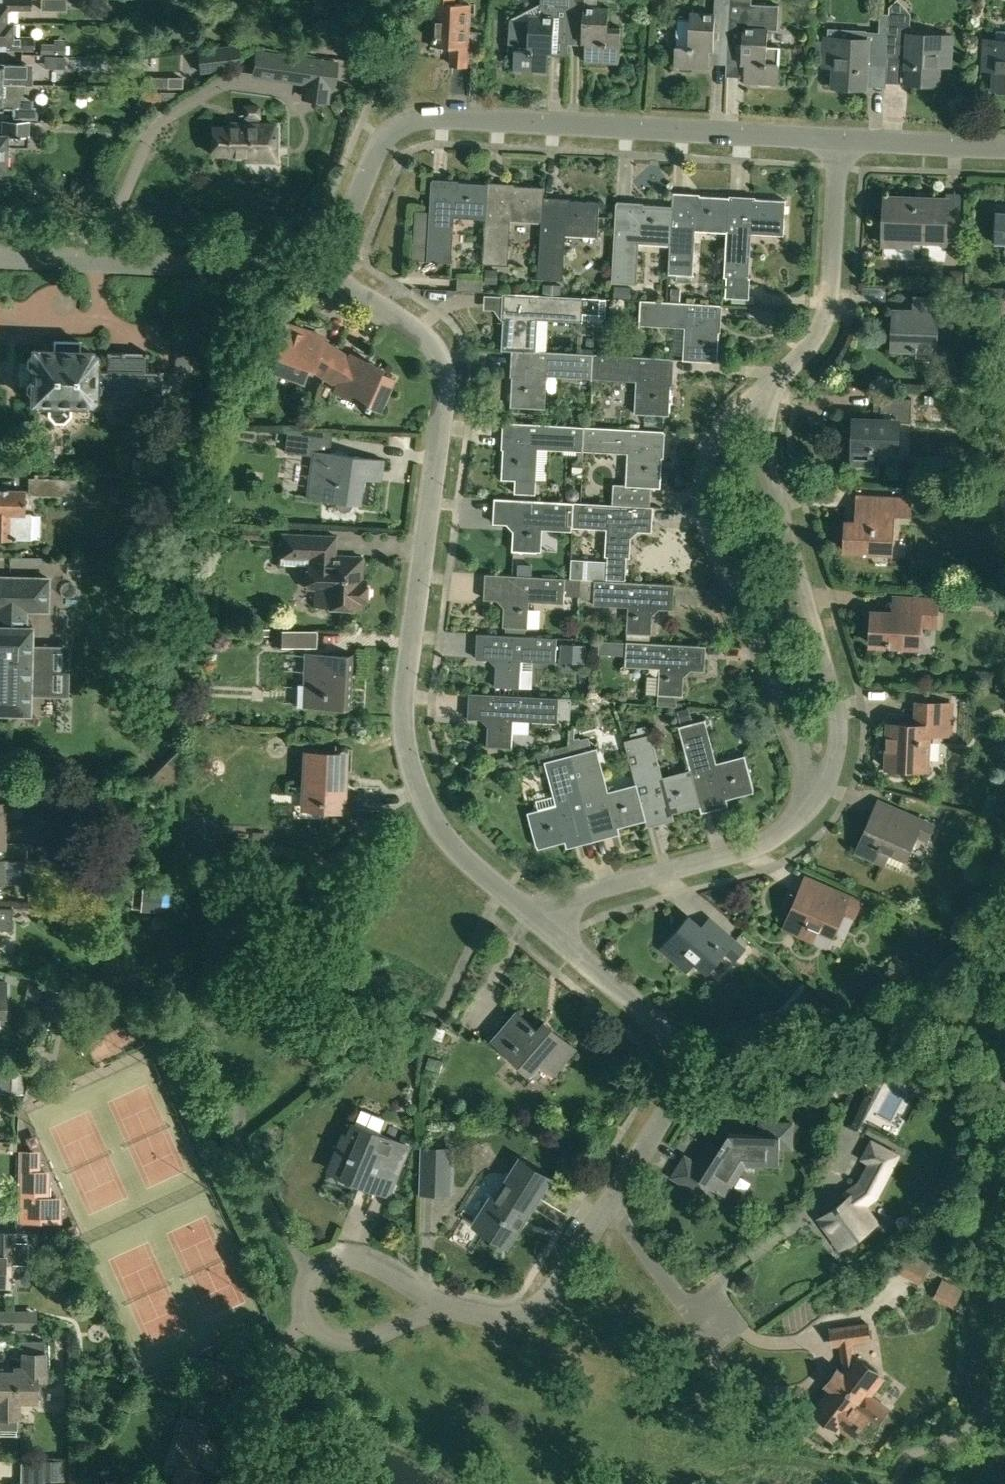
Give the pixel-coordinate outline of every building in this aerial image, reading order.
[(18,9),(32,10),(32,0),(0,0),(0,23),(21,24),(21,23),(18,23),(18,9)] [(67,0),(43,0),(43,10),(67,10),(67,0)] [(471,4),(453,3),(453,0),(437,0),(434,48),(454,49),(453,64),(467,65),(471,4)] [(509,49),(515,49),(514,69),(548,71),(549,55),(551,55),(569,56),(570,44),(569,43),(570,17),(571,0),(542,0),(542,3),(530,8),(530,19),(511,18),(510,28),(509,49)] [(570,17),(588,19),(587,44),(586,61),(620,62),(622,27),(609,26),(610,8),(599,7),(600,5),(600,0),(571,0),(570,17)] [(732,0),(716,0),(715,14),(691,13),(691,19),(678,19),(677,46),(676,46),(675,66),(710,67),(710,63),(711,52),(711,48),(715,49),(716,30),(728,30),(730,31),(732,0)] [(730,40),(744,41),(743,65),(746,65),(745,83),(780,84),(782,49),(769,48),(770,31),(779,31),(781,6),(753,4),(753,0),(732,0),(730,40)] [(911,25),(912,12),(900,0),(896,0),(891,5),(890,12),(891,12),(888,66),(887,83),(902,83),(903,60),(903,49),(911,49),(908,83),(936,85),(937,65),(950,66),(952,33),(913,30),(913,25),(911,25)] [(316,12),(326,12),(325,1),(315,2),(316,12)] [(867,29),(851,28),(851,40),(827,38),(825,66),(838,67),(836,86),(864,88),(866,54),(874,54),(873,65),(888,66),(891,12),(890,12),(881,11),(880,32),(867,31),(867,29)] [(317,34),(339,32),(338,20),(316,22),(317,34)] [(21,24),(0,23),(0,48),(35,49),(35,37),(21,37),(21,24)] [(45,54),(57,54),(66,54),(66,38),(55,38),(55,44),(42,44),(42,54),(45,54)] [(986,41),(984,70),(997,71),(996,89),(1004,90),(1004,42),(986,41)] [(249,42),(197,48),(199,64),(200,72),(217,70),(239,55),(239,57),(250,50),(249,42)] [(279,55),(260,52),(257,76),(276,79),(279,55)] [(304,58),(300,82),(307,83),(326,86),(333,87),(336,63),(304,58)] [(3,63),(0,63),(0,85),(24,86),(24,85),(33,85),(33,65),(3,64),(3,63)] [(23,98),(24,86),(0,85),(0,109),(15,109),(14,118),(38,119),(38,108),(34,108),(34,98),(23,98)] [(141,93),(141,106),(163,106),(163,93),(141,93)] [(246,160),(266,160),(276,160),(276,126),(258,126),(258,117),(259,117),(259,106),(245,106),(245,117),(246,117),(246,126),(212,126),(211,154),(246,154),(246,160)] [(30,122),(4,122),(4,135),(0,135),(0,171),(7,171),(7,146),(30,147),(30,122)] [(459,212),(487,214),(489,183),(434,180),(432,220),(417,219),(414,259),(429,260),(456,262),(459,212)] [(512,215),(543,217),(544,198),(545,199),(546,186),(489,183),(487,214),(485,264),(509,265),(512,215)] [(674,194),(674,206),(672,241),(670,274),(678,274),(678,282),(693,283),(693,275),(697,275),(699,226),(728,227),(731,197),(674,194)] [(788,200),(731,197),(728,227),(726,276),(728,277),(727,297),(751,298),(752,278),(755,233),(786,235),(788,200)] [(599,237),(600,202),(545,199),(544,198),(543,217),(540,278),(565,279),(568,235),(599,237)] [(946,199),(946,200),(886,198),(884,244),(919,245),(919,239),(943,240),(943,249),(961,250),(963,215),(962,215),(963,199),(946,199)] [(642,240),(672,241),(674,206),(617,203),(613,282),(639,284),(642,240)] [(996,213),(994,243),(1004,243),(1004,213),(996,213)] [(499,284),(500,269),(487,269),(487,283),(499,284)] [(615,296),(632,297),(632,285),(616,285),(615,296)] [(503,350),(514,351),(533,351),(535,317),(585,320),(586,296),(506,292),(503,350)] [(719,361),(722,303),(641,299),(640,322),(689,325),(687,360),(719,361)] [(938,349),(940,300),(917,299),(916,312),(896,311),(894,349),(918,350),(918,348),(938,349)] [(270,358),(273,359),(269,369),(301,380),(306,366),(311,368),(325,377),(336,349),(321,340),(323,336),(285,323),(274,354),(272,353),(270,358)] [(38,410),(50,410),(50,416),(55,422),(64,423),(71,416),(71,404),(91,404),(91,403),(95,400),(162,401),(163,372),(148,372),(148,354),(108,353),(107,371),(95,371),(96,356),(90,353),(81,352),(81,342),(55,341),(55,352),(35,351),(35,357),(31,358),(29,360),(29,367),(32,370),(35,370),(34,383),(31,383),(28,386),(29,393),(34,396),(34,402),(38,402),(38,410)] [(349,358),(336,349),(325,377),(338,385),(336,390),(365,404),(363,407),(368,408),(370,406),(379,410),(393,379),(379,373),(381,368),(351,354),(349,358)] [(544,373),(593,375),(594,354),(533,351),(514,351),(512,406),(543,407),(544,373)] [(642,377),(640,413),(671,414),(673,357),(594,354),(593,375),(642,377)] [(913,423),(914,399),(883,398),(882,421),(856,420),(854,464),(875,465),(876,450),(899,451),(900,423),(913,423)] [(536,445),(584,448),(585,426),(507,421),(503,479),(534,480),(536,445)] [(665,430),(585,426),(584,448),(632,451),(631,484),(615,483),(614,503),(652,505),(653,486),(662,487),(665,430)] [(350,509),(353,506),(353,502),(360,503),(363,477),(381,479),(383,458),(331,452),(333,430),(288,428),(285,452),(312,455),(307,498),(337,501),(337,504),(338,508),(342,511),(346,511),(350,509)] [(77,495),(78,478),(29,477),(29,494),(77,495)] [(34,513),(26,513),(26,490),(0,490),(0,538),(33,539),(34,513)] [(910,515),(911,499),(876,497),(875,511),(863,511),(863,520),(851,520),(849,552),(891,554),(894,514),(910,515)] [(540,526),(574,528),(575,502),(496,498),(495,524),(515,525),(514,551),(539,553),(540,526)] [(608,576),(626,577),(627,557),(632,558),(634,531),(654,532),(656,507),(575,502),(574,528),(608,530),(607,556),(609,556),(608,576)] [(281,548),(280,565),(307,566),(306,588),(317,588),(316,606),(360,608),(360,602),(365,602),(365,596),(369,595),(369,587),(365,586),(365,579),(360,579),(361,556),(336,555),(325,555),(326,534),(281,533),(281,548)] [(517,575),(532,576),(532,565),(518,564),(517,575)] [(566,596),(567,578),(488,574),(486,599),(506,600),(505,627),(506,627),(527,628),(529,628),(530,601),(566,603),(566,596)] [(28,611),(49,611),(50,581),(51,581),(51,578),(0,577),(0,713),(31,713),(31,711),(31,688),(42,688),(42,662),(32,662),(33,628),(33,625),(31,625),(31,626),(27,626),(28,611)] [(567,578),(566,596),(580,597),(581,579),(571,579),(567,578)] [(630,606),(629,633),(654,635),(655,608),(676,609),(677,584),(596,580),(595,605),(630,606)] [(936,626),(938,599),(906,597),(905,613),(874,612),(872,643),(919,646),(920,625),(936,626)] [(317,647),(318,630),(260,628),(259,634),(277,635),(277,642),(276,642),(275,645),(317,647)] [(557,662),(558,638),(480,633),(478,659),(498,660),(497,687),(522,688),(523,661),(557,662)] [(707,671),(708,646),(652,643),(628,641),(627,666),(661,668),(660,696),(659,705),(678,706),(679,697),(685,697),(687,669),(707,671)] [(561,660),(586,661),(587,643),(562,642),(561,660)] [(352,706),(354,655),(308,653),(305,703),(352,706)] [(559,723),(559,719),(572,720),(573,698),(560,697),(560,698),(471,693),(470,718),(490,719),(489,746),(513,747),(514,720),(559,723)] [(951,735),(953,704),(919,702),(917,725),(890,724),(888,767),(927,770),(929,734),(951,735)] [(726,796),(756,788),(748,758),(716,767),(703,720),(702,720),(701,717),(693,719),(690,707),(676,711),(680,723),(684,722),(685,725),(680,726),(693,773),(701,803),(703,810),(717,806),(714,795),(725,792),(726,796)] [(618,825),(647,817),(639,787),(607,795),(591,738),(582,740),(581,738),(576,739),(577,728),(571,729),(570,745),(571,748),(594,839),(609,835),(606,824),(617,821),(618,825)] [(639,787),(647,817),(649,825),(663,821),(660,810),(671,807),(673,811),(701,803),(693,773),(662,781),(649,734),(626,741),(639,787)] [(580,842),(594,839),(578,776),(570,748),(571,748),(570,745),(563,746),(565,757),(550,760),(562,807),(530,815),(538,846),(567,838),(566,834),(577,831),(580,842)] [(341,810),(343,754),(308,752),(305,809),(341,810)] [(873,816),(857,852),(885,865),(886,864),(891,852),(904,859),(906,859),(916,835),(927,840),(934,825),(897,809),(890,823),(873,816)] [(142,888),(140,910),(172,913),(175,884),(174,884),(163,883),(153,883),(152,888),(142,888)] [(801,893),(785,929),(812,941),(818,928),(833,935),(834,935),(834,933),(841,918),(843,914),(844,912),(854,916),(861,900),(824,884),(818,900),(801,893)] [(14,908),(0,908),(0,930),(13,930),(14,908)] [(172,928),(173,918),(155,916),(154,927),(172,928)] [(736,959),(745,948),(717,924),(709,934),(690,918),(664,949),(684,966),(693,956),(708,970),(725,950),(736,959)] [(31,978),(26,998),(41,1001),(45,982),(31,978)] [(42,999),(36,1025),(56,1030),(63,991),(46,987),(45,987),(42,999)] [(554,1074),(576,1049),(545,1022),(538,1030),(518,1012),(495,1039),(509,1052),(533,1074),(542,1064),(554,1074)] [(782,1013),(761,1018),(764,1030),(785,1025),(782,1013)] [(22,1092),(24,1068),(0,1066),(0,1091),(22,1092)] [(860,1130),(874,1100),(858,1093),(843,1123),(845,1124),(845,1125),(858,1131),(859,1130),(860,1130)] [(96,1220),(137,1204),(103,1116),(62,1132),(96,1220)] [(793,1148),(795,1124),(762,1122),(761,1134),(729,1134),(714,1158),(703,1152),(697,1162),(686,1156),(673,1177),(702,1195),(709,1184),(727,1196),(747,1164),(780,1165),(780,1148),(793,1148)] [(378,1190),(399,1142),(356,1124),(350,1137),(345,1135),(330,1170),(378,1190)] [(877,1198),(899,1155),(872,1141),(863,1159),(871,1163),(860,1183),(853,1188),(856,1193),(822,1218),(844,1247),(877,1223),(865,1206),(877,1198)] [(454,1195),(456,1147),(423,1145),(421,1194),(454,1195)] [(58,1218),(58,1200),(47,1200),(47,1174),(37,1174),(37,1153),(24,1153),(23,1217),(58,1218)] [(509,1245),(542,1193),(513,1174),(496,1201),(492,1199),(477,1224),(509,1245)] [(28,1240),(17,1240),(17,1233),(0,1233),(0,1283),(6,1283),(6,1263),(28,1263),(28,1240)] [(934,1258),(909,1246),(897,1271),(922,1283),(934,1258)] [(956,1308),(965,1288),(944,1278),(935,1297),(956,1308)] [(36,1330),(36,1314),(0,1314),(0,1330),(36,1330)] [(855,1436),(870,1416),(878,1423),(889,1408),(868,1393),(881,1375),(857,1357),(856,1358),(854,1343),(871,1340),(869,1324),(833,1329),(835,1345),(843,1344),(846,1371),(844,1373),(840,1370),(829,1385),(833,1388),(816,1411),(839,1429),(842,1426),(855,1436)] [(44,1367),(44,1338),(22,1339),(22,1350),(22,1365),(16,1365),(16,1370),(0,1371),(0,1425),(17,1425),(17,1415),(20,1415),(20,1398),(37,1398),(37,1378),(49,1378),(50,1377),(51,1376),(51,1375),(51,1367),(44,1367)] [(234,1367),(201,1356),(193,1380),(226,1390),(234,1367)] [(56,1414),(76,1415),(77,1401),(56,1400),(56,1414)] [(194,1467),(206,1429),(186,1423),(175,1461),(180,1463),(174,1483),(203,1483),(207,1471),(194,1467)] [(6,1440),(25,1441),(25,1429),(7,1428),(6,1440)]
